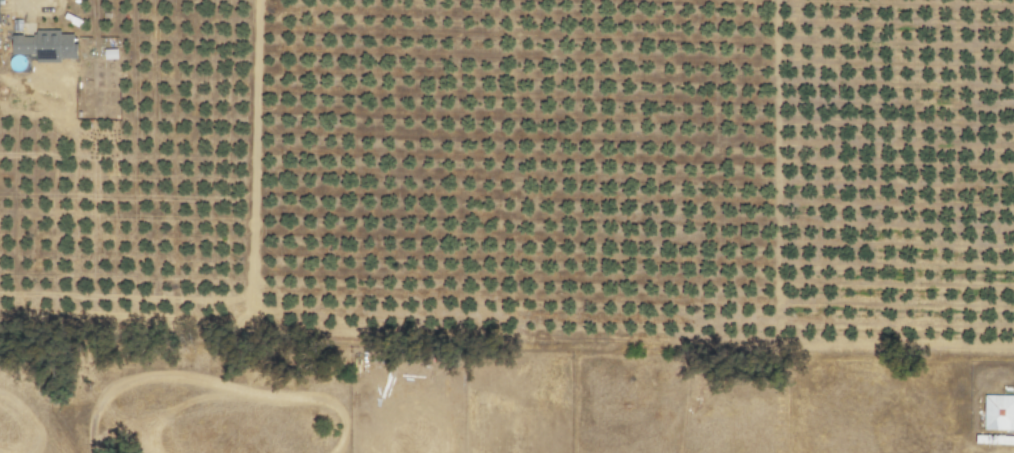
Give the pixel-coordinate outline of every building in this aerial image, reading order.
[(75,59),(75,35),(60,35),(60,30),(34,30),(34,36),(12,36),(12,56),(35,55),(35,63),(61,63),(61,59),(75,59)] [(984,396),(983,431),(1013,431),(1013,396),(984,396)]
